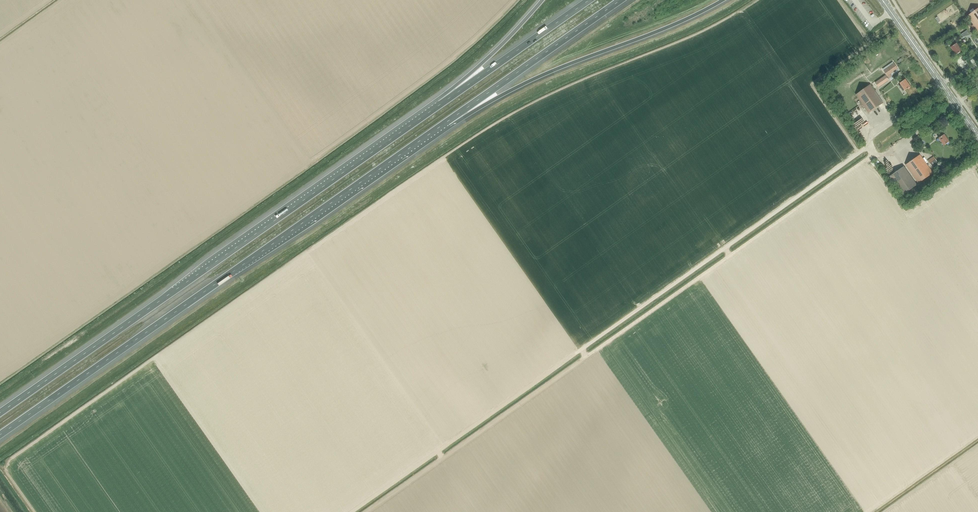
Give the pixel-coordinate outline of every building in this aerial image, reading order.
[(967,17),(977,32),(977,9),(967,17)] [(956,55),(961,51),(956,44),(954,45),(953,42),(949,45),(951,48),(950,48),(956,55)] [(884,71),(889,78),(892,76),(890,74),(898,69),(894,63),(884,70),(884,71)] [(905,91),(911,87),(905,79),(903,77),(899,80),(901,82),(900,83),(905,91)] [(887,78),(877,85),(879,87),(889,80),(887,78)] [(869,113),(883,103),(870,85),(856,95),(869,113)] [(866,122),(861,114),(851,120),(856,128),(866,122)] [(944,146),(949,142),(944,134),(942,132),(938,135),(940,137),(938,138),(944,146)] [(918,183),(933,173),(920,155),(906,165),(918,183)] [(934,158),(928,162),(932,167),(937,163),(934,158)] [(904,167),(889,177),(902,196),(917,185),(904,167)]
